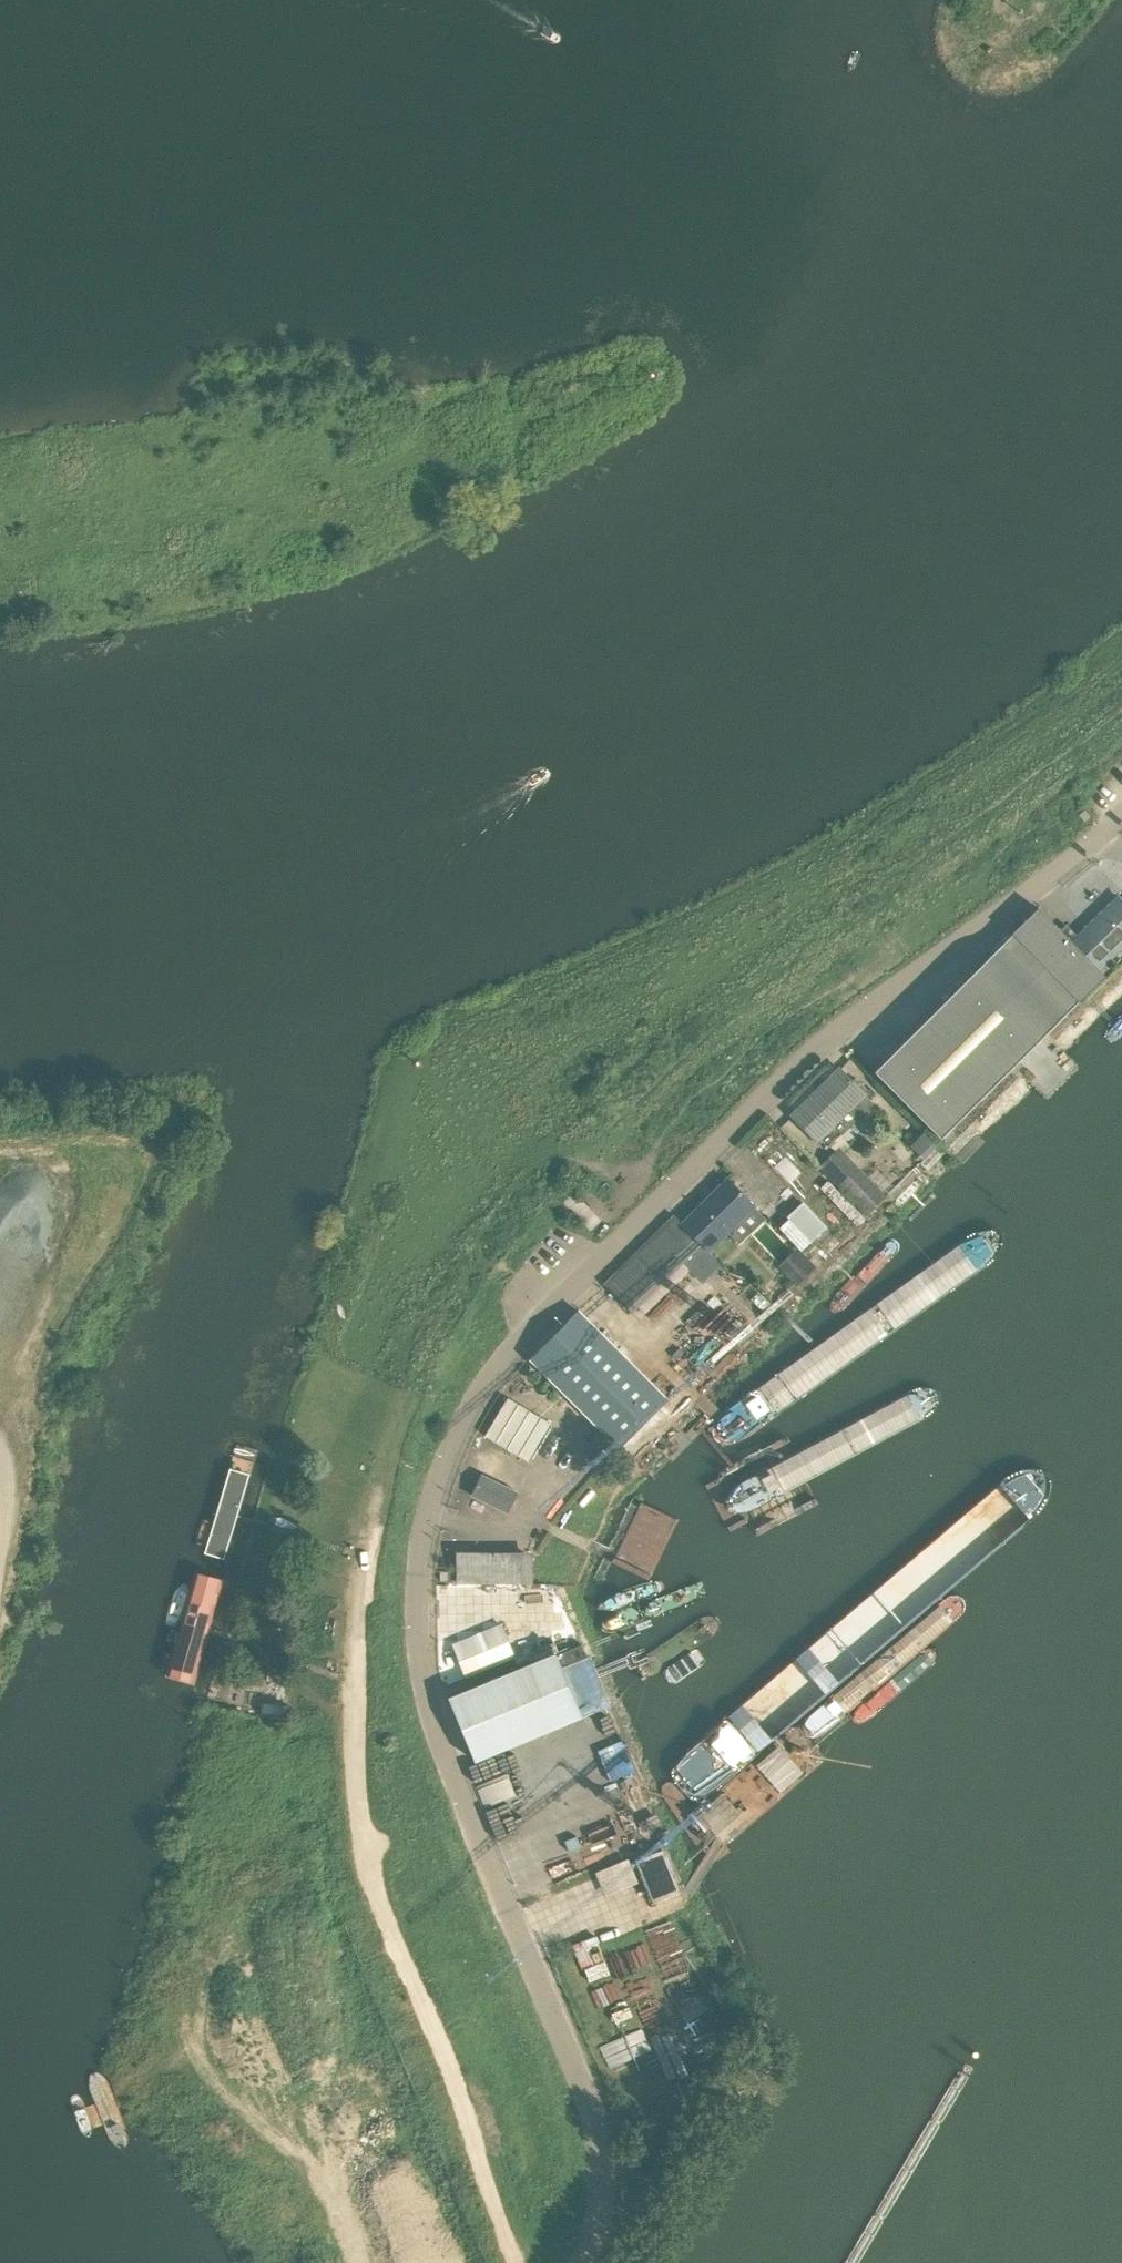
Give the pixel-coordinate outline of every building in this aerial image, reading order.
[(1119,898),(1073,943),(1039,908),(1012,934),(978,970),(875,1073),(910,1108),(911,1108),(941,1138),(1106,977),(1101,972),(1121,951),(1121,901),(1119,898)] [(874,1104),(856,1085),(840,1069),(793,1115),(826,1149),(841,1135),(842,1136),(874,1104)] [(914,1143),(928,1156),(940,1144),(926,1131),(914,1143)] [(868,1216),(889,1196),(841,1147),(820,1167),(868,1216)] [(764,1217),(744,1195),(728,1179),(683,1223),(675,1215),(605,1284),(638,1318),(688,1270),(699,1282),(718,1263),(706,1251),(727,1231),(738,1243),(764,1217)] [(787,1217),(790,1220),(781,1228),(802,1251),(828,1227),(804,1202),(787,1217)] [(779,1266),(793,1282),(797,1287),(817,1268),(799,1248),(779,1266)] [(595,1327),(581,1313),(579,1311),(532,1359),(547,1375),(619,1445),(666,1397),(595,1327)] [(507,1396),(486,1435),(531,1460),(553,1421),(507,1396)] [(223,1571),(254,1464),(234,1458),(203,1565),(223,1571)] [(517,1492),(503,1485),(483,1475),(473,1495),(507,1512),(517,1492)] [(534,1557),(530,1557),(457,1557),(457,1583),(534,1583),(534,1557)] [(195,1681),(223,1579),(203,1573),(172,1674),(195,1681)] [(500,1626),(474,1637),(453,1645),(466,1677),(513,1659),(516,1657),(504,1625),(500,1626)] [(555,1655),(471,1690),(450,1699),(476,1761),(581,1717),(560,1667),(588,1657),(582,1644),(555,1655)] [(601,1748),(609,1777),(632,1771),(624,1742),(601,1748)] [(484,1805),(516,1796),(510,1777),(478,1786),(484,1805)] [(664,1850),(639,1860),(655,1901),(681,1891),(664,1850)] [(641,2029),(608,2042),(620,2069),(652,2056),(641,2029)]
